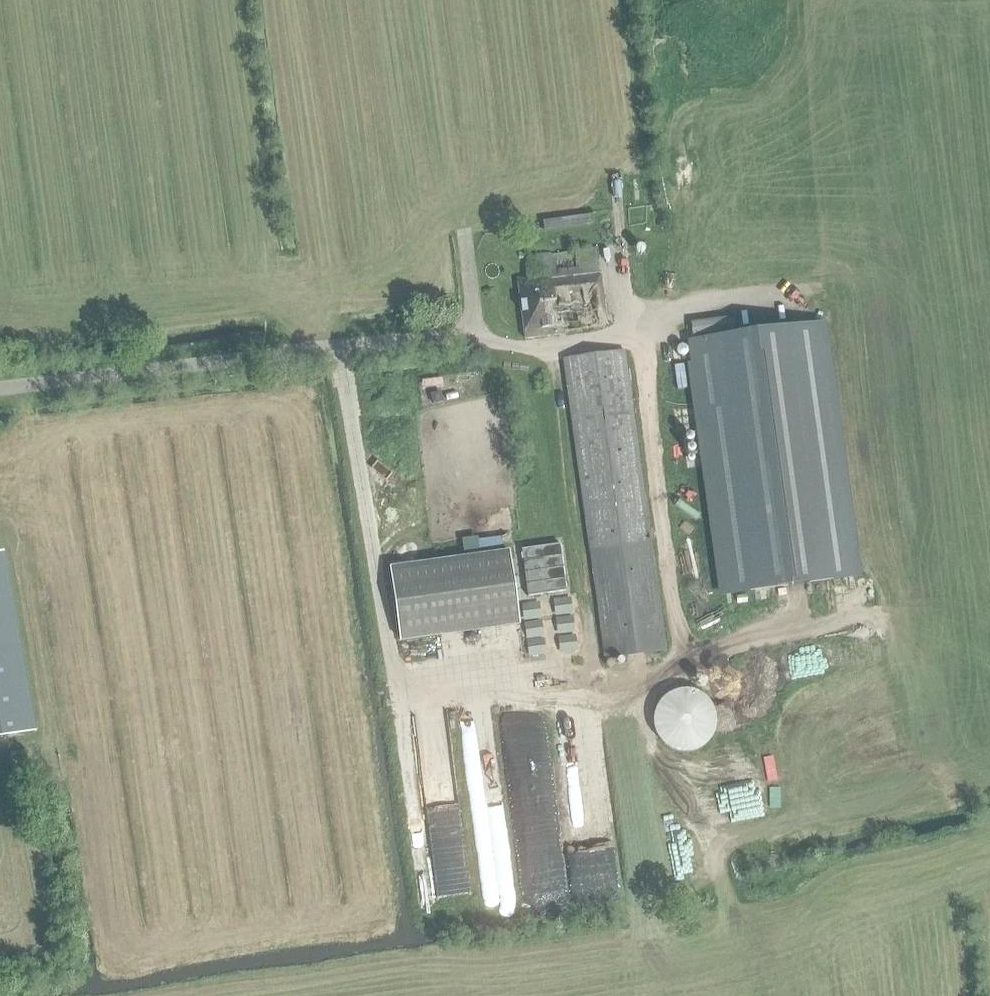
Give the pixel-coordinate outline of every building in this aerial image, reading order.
[(544,216),(545,229),(592,227),(592,214),(544,216)] [(524,340),(564,335),(564,331),(603,326),(596,271),(517,280),(524,340)] [(691,339),(726,591),(861,573),(825,320),(691,339)] [(663,650),(627,350),(567,357),(603,657),(663,650)] [(472,372),(461,373),(462,381),(473,379),(472,372)] [(440,391),(430,394),(432,405),(443,402),(440,391)] [(527,595),(568,591),(563,543),(522,547),(527,595)] [(389,563),(398,635),(518,620),(509,548),(389,563)] [(36,730),(7,550),(0,551),(0,736),(36,730)] [(565,598),(551,600),(553,616),(568,614),(565,598)] [(537,602),(522,604),(524,620),(539,619),(537,602)] [(568,617),(554,618),(556,635),(570,633),(568,617)] [(539,620),(524,622),(526,638),(541,636),(539,620)] [(570,635),(556,636),(558,653),(573,651),(570,635)] [(541,638),(526,639),(528,656),(543,654),(541,638)] [(653,724),(654,729),(655,734),(658,738),(661,742),(665,746),(669,749),(673,751),(678,752),(683,753),(689,752),(694,751),(698,749),(703,747),(707,744),(710,740),(713,735),(715,731),(716,726),(716,720),(716,715),(714,710),(712,706),(709,702),(706,698),(702,695),(697,692),(693,690),(688,689),(682,689),(677,690),(672,692),(668,694),(664,697),(660,701),(657,705),(655,709),(653,714),(653,724)] [(471,892),(457,775),(423,779),(436,896),(471,892)]
